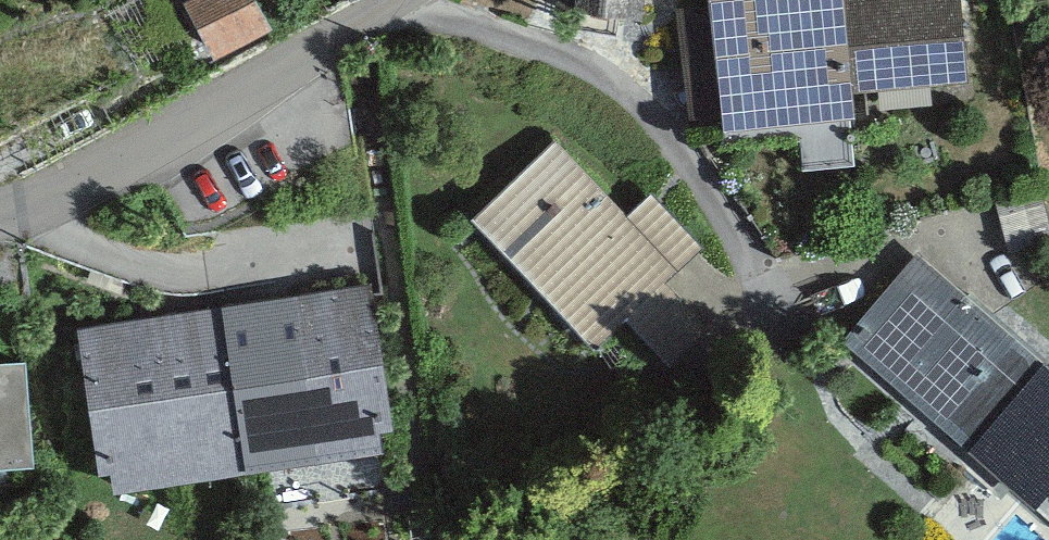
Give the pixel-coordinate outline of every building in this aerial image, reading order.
[(182,4),(212,60),(271,28),(256,0),(190,0),(182,4)] [(573,7),(641,16),(643,0),(574,0),(573,7)] [(710,5),(677,8),(688,126),(723,123),(723,126),(855,115),(853,91),(968,81),(961,0),(710,0),(710,5)] [(555,141),(472,220),(595,347),(624,319),(675,371),(714,333),(665,283),(703,246),(650,192),(626,215),(555,141)] [(917,251),(844,336),(1038,503),(1048,490),(1048,364),(917,251)] [(293,307),(270,310),(276,348),(298,344),(316,457),(384,446),(380,426),(393,424),(371,281),(291,294),(293,307)] [(225,304),(151,315),(175,478),(249,467),(225,304)] [(112,487),(175,478),(151,315),(77,325),(98,468),(109,466),(112,487)] [(33,460),(25,358),(0,360),(0,463),(33,460)] [(1020,499),(985,539),(1048,539),(1048,523),(1020,499)]
